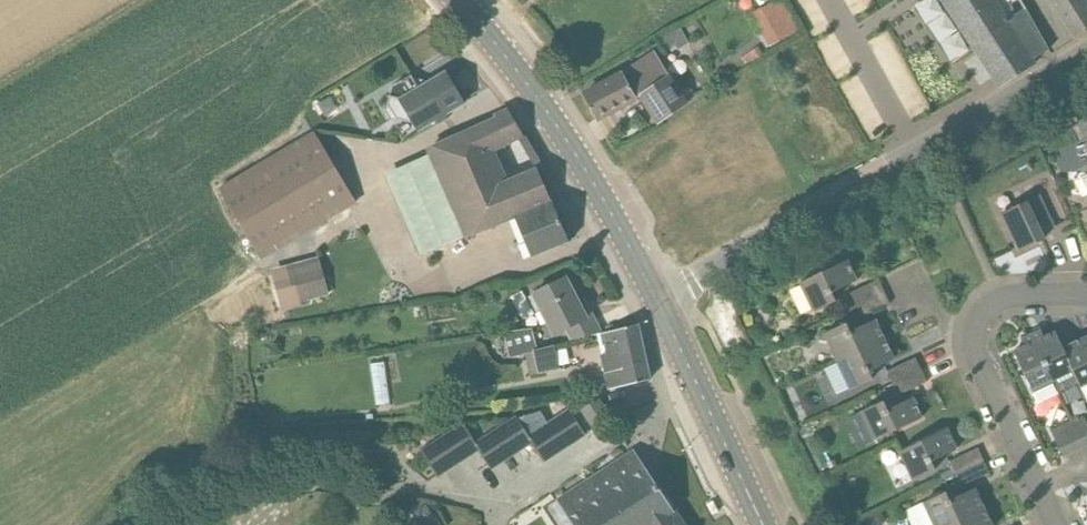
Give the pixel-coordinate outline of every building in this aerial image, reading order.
[(1008,17),(997,0),(943,0),(999,87),(1035,65),(1033,62),(1049,52),(1021,8),(1008,17)] [(1086,33),(1086,5),(1084,0),(1052,0),(1077,39),(1086,33)] [(798,31),(782,2),(763,13),(779,42),(798,31)] [(675,45),(680,27),(657,40),(663,51),(675,45)] [(751,51),(757,61),(764,56),(758,46),(751,51)] [(659,124),(686,106),(653,55),(622,75),(583,96),(596,120),(640,96),(659,124)] [(446,114),(464,104),(446,73),(419,89),(411,76),(392,87),(390,96),(386,95),(386,97),(400,101),(418,131),(436,121),(438,124),(448,118),(446,114)] [(516,218),(552,204),(539,175),(545,173),(508,110),(497,116),(500,124),(426,151),(429,159),(385,179),(419,256),(464,237),(465,239),(516,218)] [(1076,122),(1082,136),(1086,134),(1086,117),(1076,122)] [(261,261),(357,203),(315,132),(219,189),(261,261)] [(1086,164),(1086,136),(1055,150),(1066,173),(1086,164)] [(1054,227),(1039,196),(1001,214),(1018,252),(1038,243),(1035,237),(1054,227)] [(516,218),(531,259),(568,243),(567,240),(567,237),(565,231),(563,229),(557,216),(557,213),(554,207),(552,205),(552,204),(516,218)] [(305,307),(303,296),(331,293),(327,256),(277,262),(283,309),(305,307)] [(800,283),(814,312),(836,301),(832,293),(857,281),(847,261),(800,283)] [(572,340),(601,333),(588,309),(583,311),(566,278),(533,295),(554,335),(566,329),(572,340)] [(856,305),(884,292),(878,280),(850,293),(856,305)] [(862,318),(890,304),(884,292),(856,305),(862,318)] [(837,362),(884,340),(875,320),(850,332),(846,324),(824,334),(837,362)] [(608,354),(601,355),(609,390),(649,381),(637,325),(603,333),(608,354)] [(525,353),(534,351),(533,350),(537,349),(531,328),(503,332),(506,345),(509,357),(525,353)] [(1074,371),(1063,348),(1055,332),(1044,338),(1041,330),(1031,335),(1053,381),(1073,371),(1074,371)] [(1058,393),(1053,381),(1031,335),(1021,339),(1025,347),(1013,352),(1038,403),(1058,393)] [(1086,384),(1086,345),(1084,338),(1063,348),(1074,371),(1073,371),(1081,387),(1086,384)] [(837,362),(851,390),(872,380),(868,371),(893,360),(884,340),(837,362)] [(533,350),(534,351),(536,362),(538,374),(559,370),(554,345),(537,349),(533,350)] [(893,383),(921,370),(916,358),(887,371),(893,383)] [(373,363),(380,403),(394,401),(387,360),(373,363)] [(899,395),(927,382),(921,370),(893,383),(899,395)] [(861,412),(875,441),(921,419),(912,398),(887,410),(883,402),(861,412)] [(595,428),(610,418),(597,400),(582,410),(595,428)] [(547,422),(566,450),(586,436),(568,409),(547,422)] [(541,411),(516,417),(527,435),(547,422),(541,411)] [(494,429),(512,458),(532,446),(525,436),(527,435),(516,417),(515,416),(494,429)] [(1083,416),(1072,422),(1083,447),(1086,445),(1086,424),(1083,416)] [(525,436),(544,464),(566,450),(547,422),(527,435),(525,436)] [(1063,457),(1083,447),(1072,422),(1051,432),(1063,457)] [(452,430),(469,459),(479,452),(473,443),(475,442),(463,423),(452,430)] [(479,452),(491,471),(512,458),(494,429),(473,443),(479,452)] [(441,437),(458,466),(469,459),(452,430),(441,437)] [(900,452),(913,481),(935,470),(931,462),(956,450),(946,430),(900,452)] [(430,444),(447,472),(458,466),(441,437),(430,444)] [(419,451),(437,479),(447,472),(430,444),(419,451)] [(956,474),(984,461),(978,448),(950,462),(956,474)] [(618,524),(654,524),(674,511),(646,469),(645,469),(635,454),(636,453),(634,451),(594,476),(620,515),(617,524),(618,524)] [(961,486),(990,473),(984,461),(956,474),(961,486)] [(572,524),(618,524),(617,524),(620,515),(594,476),(556,501),(572,524)] [(984,509),(974,489),(949,501),(945,492),(924,503),(934,524),(949,524),(984,509)] [(984,509),(949,524),(991,524),(984,509)] [(674,511),(654,524),(683,524),(674,511)] [(881,512),(869,519),(872,524),(880,524),(886,522),(881,512)]
